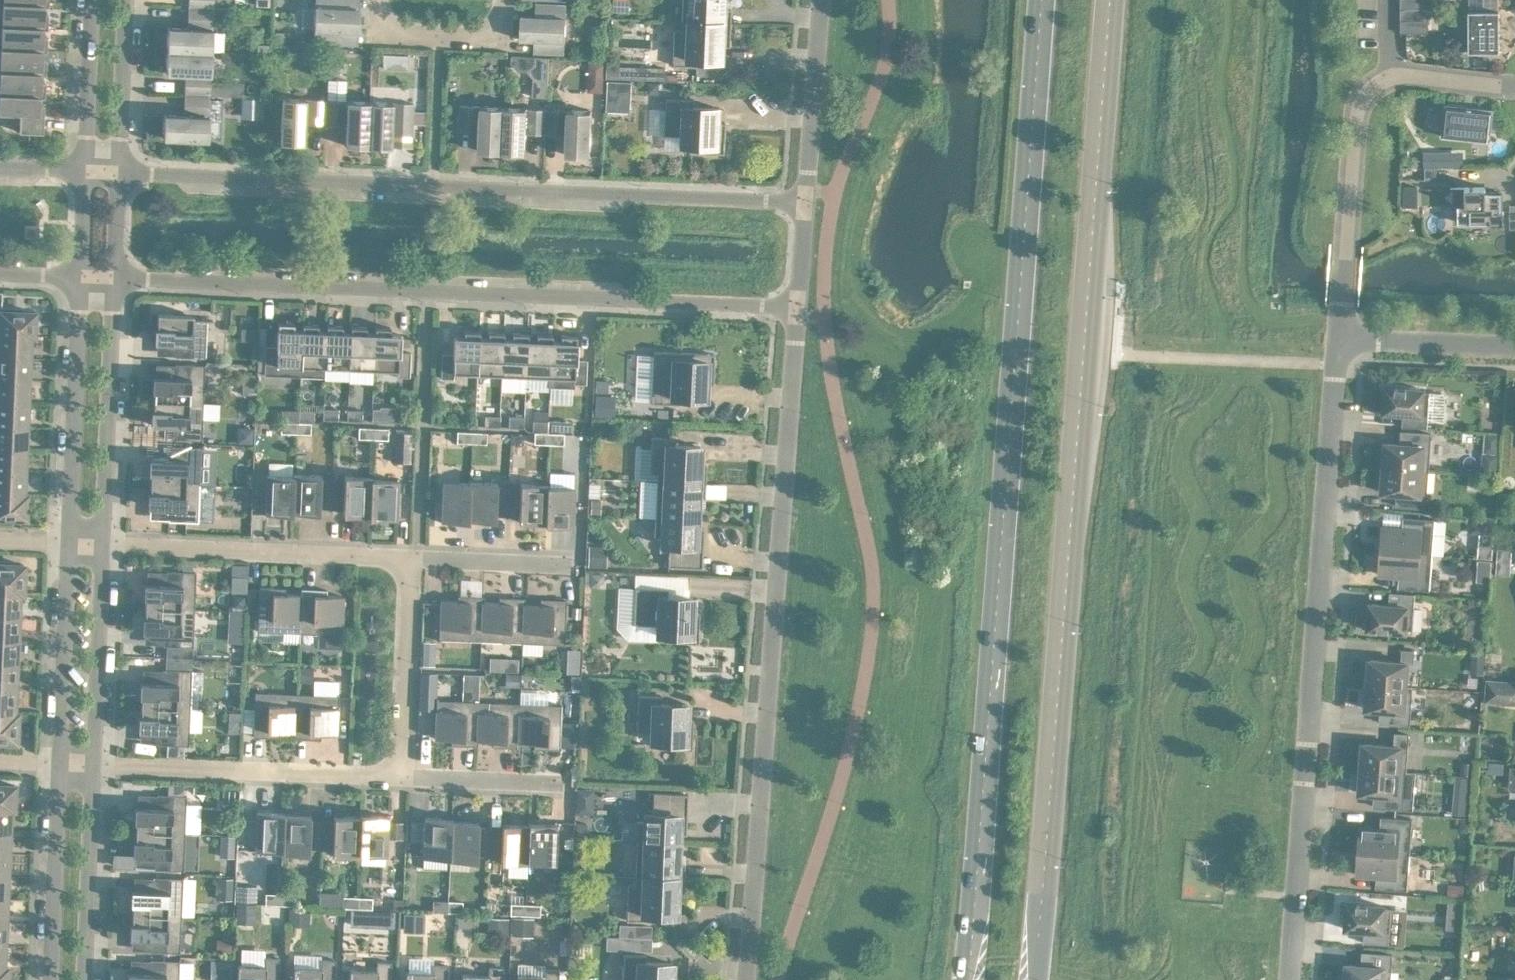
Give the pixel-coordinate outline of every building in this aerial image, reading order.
[(188,8),(214,9),(214,0),(189,0),(188,8)] [(314,43),(339,44),(340,32),(359,32),(360,9),(346,8),(346,0),(315,0),(314,43)] [(613,11),(629,12),(629,0),(613,0),(613,11)] [(683,22),(732,24),(733,9),(725,9),(726,0),(684,0),(683,22)] [(1400,33),(1428,33),(1428,0),(1400,0),(1400,33)] [(1499,1),(1467,1),(1467,10),(1466,10),(1467,52),(1500,52),(1500,11),(1499,11),(1499,1)] [(4,3),(3,26),(42,28),(48,29),(48,13),(43,13),(43,6),(43,5),(4,3)] [(539,53),(565,54),(567,5),(536,4),(535,16),(521,16),(520,39),(540,40),(539,53)] [(168,28),(167,50),(212,52),(214,9),(188,8),(188,29),(168,28)] [(732,24),(683,22),(683,30),(676,30),(674,66),(697,67),(697,60),(723,61),(724,46),(731,47),(732,24)] [(3,26),(2,49),(41,50),(41,51),(47,51),(47,36),(42,36),(42,28),(3,26)] [(275,32),(274,42),(285,42),(285,32),(275,32)] [(257,45),(257,53),(269,53),(269,45),(257,45)] [(2,49),(1,71),(40,73),(40,74),(46,74),(46,59),(41,58),(41,51),(41,50),(2,49)] [(186,74),(185,94),(210,95),(212,52),(167,50),(166,73),(186,74)] [(513,56),(512,63),(519,71),(528,71),(534,78),(533,96),(547,97),(549,57),(513,56)] [(333,60),(333,69),(343,69),(344,61),(333,60)] [(589,62),(589,74),(604,75),(604,62),(589,62)] [(634,66),(633,79),(665,80),(665,67),(634,66)] [(1,71),(0,94),(39,96),(39,97),(45,97),(45,81),(40,81),(40,74),(40,73),(1,71)] [(608,81),(607,111),(630,112),(632,82),(608,81)] [(648,82),(648,93),(659,93),(659,82),(648,82)] [(0,94),(0,96),(0,110),(20,111),(19,132),(43,133),(44,104),(39,104),(39,97),(39,96),(0,94)] [(210,95),(185,94),(184,115),(164,114),(163,138),(208,140),(210,95)] [(305,124),(325,125),(326,99),(282,98),(280,143),(304,144),(305,124)] [(242,99),(241,117),(263,117),(263,99),(242,99)] [(345,145),(368,146),(370,101),(326,99),(325,125),(346,126),(345,145)] [(670,135),(684,136),(684,144),(691,145),(691,152),(725,154),(726,123),(719,123),(720,108),(694,108),(694,100),(671,99),(670,135)] [(370,101),(368,146),(391,147),(392,128),(413,129),(413,123),(413,111),(414,103),(370,101)] [(479,151),(502,152),(504,107),(460,105),(459,131),(480,132),(479,151)] [(1442,136),(1488,141),(1492,111),(1446,106),(1442,136)] [(526,134),(546,135),(547,109),(504,107),(502,152),(525,153),(526,134)] [(547,109),(546,135),(567,135),(566,155),(590,156),(592,111),(547,109)] [(413,111),(413,123),(425,124),(426,111),(413,111)] [(1423,152),(1423,166),(1439,166),(1439,152),(1423,152)] [(1424,180),(1436,180),(1437,167),(1424,167),(1424,180)] [(1458,222),(1470,222),(1470,223),(1490,223),(1490,225),(1504,225),(1504,211),(1501,211),(1501,192),(1485,192),(1485,187),(1464,187),(1464,205),(1458,205),(1458,222)] [(24,238),(39,238),(39,227),(25,226),(24,238)] [(33,336),(33,337),(34,337),(35,313),(13,312),(13,309),(2,308),(2,311),(0,311),(0,335),(33,336)] [(164,343),(176,343),(176,357),(205,358),(207,320),(172,318),(172,314),(158,314),(157,328),(157,336),(164,336),(164,343)] [(278,366),(301,367),(303,330),(302,330),(294,330),(294,324),(278,323),(277,347),(266,346),(265,371),(277,371),(278,366)] [(301,367),(325,368),(327,331),(326,331),(318,331),(318,325),(302,324),(302,330),(303,330),(301,367)] [(325,368),(349,369),(351,332),(350,332),(342,332),(343,326),(326,325),(326,331),(327,331),(325,368)] [(349,369),(374,370),(375,334),(374,334),(366,333),(367,327),(351,326),(350,332),(351,332),(349,369)] [(375,334),(374,370),(397,371),(397,376),(410,377),(411,353),(399,352),(400,335),(391,334),(391,328),(375,327),(374,334),(375,334)] [(241,328),(241,341),(255,341),(256,329),(241,328)] [(454,373),(477,374),(479,338),(480,331),(464,331),(463,337),(454,337),(453,354),(442,354),(441,378),(454,379),(454,373)] [(477,374),(501,375),(503,339),(504,339),(504,332),(488,332),(487,338),(479,338),(477,374)] [(501,375),(526,376),(527,340),(528,340),(528,333),(512,333),(512,339),(504,339),(503,339),(501,375)] [(526,376),(550,377),(551,341),(552,341),(552,335),(536,334),(536,340),(528,340),(527,340),(526,376)] [(30,359),(30,358),(30,350),(32,350),(33,337),(33,336),(0,335),(0,357),(30,359)] [(551,341),(550,377),(573,378),(573,384),(586,384),(587,360),(575,360),(576,335),(560,335),(560,341),(552,341),(551,341)] [(656,404),(679,405),(679,397),(705,399),(706,384),(713,385),(714,354),(658,352),(656,404)] [(29,381),(29,373),(31,373),(32,358),(30,358),(30,359),(0,357),(0,380),(29,381)] [(155,383),(154,401),(203,403),(205,365),(175,364),(175,378),(163,377),(162,384),(155,383)] [(244,374),(243,393),(254,394),(255,374),(244,374)] [(28,404),(28,403),(28,396),(30,396),(31,381),(29,381),(0,380),(0,403),(28,404)] [(596,380),(596,392),(608,392),(608,380),(596,380)] [(1402,426),(1427,428),(1427,421),(1443,422),(1445,397),(1442,394),(1430,393),(1430,392),(1424,392),(1424,390),(1385,387),(1383,412),(1403,414),(1402,426)] [(595,395),(594,417),(614,418),(615,396),(595,395)] [(203,403),(154,401),(153,418),(161,418),(160,425),(173,425),(172,438),(172,439),(202,440),(203,403)] [(27,427),(27,426),(27,419),(29,419),(30,404),(28,403),(28,404),(0,403),(0,426),(27,427)] [(323,420),(338,420),(338,409),(323,409),(323,420)] [(299,410),(299,422),(313,422),(314,411),(299,410)] [(347,421),(362,422),(363,411),(347,410),(347,421)] [(484,427),(499,428),(500,417),(485,416),(484,427)] [(509,428),(524,429),(524,418),(509,417),(509,428)] [(533,421),(533,432),(547,432),(547,421),(533,421)] [(565,421),(564,434),(572,434),(573,421),(565,421)] [(281,433),(296,434),(296,423),(281,422),(281,433)] [(296,423),(296,434),(311,434),(311,423),(296,423)] [(632,425),(632,434),(638,434),(642,431),(642,425),(632,425)] [(26,450),(26,449),(26,441),(28,441),(29,426),(27,426),(27,427),(0,426),(0,449),(26,450)] [(238,434),(237,443),(252,444),(253,428),(244,428),(238,434)] [(358,439),(373,439),(374,428),(359,428),(358,439)] [(374,428),(373,439),(388,440),(389,429),(374,428)] [(394,462),(410,463),(411,433),(396,432),(394,462)] [(457,443),(471,443),(472,432),(457,432),(457,443)] [(472,432),(471,443),(486,444),(487,433),(472,432)] [(1385,443),(1383,468),(1428,471),(1431,434),(1401,432),(1400,444),(1385,443)] [(534,444),(549,444),(550,433),(535,433),(534,444)] [(550,433),(549,444),(564,445),(564,434),(550,433)] [(1484,434),(1483,453),(1498,454),(1499,435),(1484,434)] [(657,473),(657,481),(705,483),(707,461),(699,461),(700,446),(674,445),(675,438),(652,437),(650,473),(657,473)] [(151,465),(150,483),(200,485),(201,447),(172,446),(171,460),(159,459),(159,466),(151,465)] [(25,473),(25,472),(25,464),(27,464),(28,449),(26,449),(26,450),(0,449),(0,471),(25,473)] [(574,464),(574,474),(590,475),(590,464),(574,464)] [(1428,471),(1383,468),(1381,492),(1397,494),(1396,506),(1425,508),(1428,471)] [(24,495),(25,487),(26,487),(27,472),(25,472),(25,473),(0,471),(0,494),(24,495)] [(285,510),(292,510),(294,476),(284,475),(284,477),(267,477),(265,515),(266,515),(266,513),(285,514),(285,510)] [(320,507),(331,508),(332,484),(321,483),(321,475),(310,475),(310,477),(294,476),(292,510),(292,514),(293,514),(293,512),(312,513),(312,509),(320,509),(320,507)] [(371,518),(371,513),(370,513),(371,479),(355,478),(355,477),(344,476),(344,484),(332,484),(331,508),(343,508),(343,510),(351,510),(351,515),(369,516),(369,518),(371,518)] [(370,513),(371,513),(377,514),(377,518),(396,519),(396,521),(397,521),(398,482),(381,482),(381,480),(371,479),(370,513)] [(657,481),(655,518),(697,520),(698,498),(705,499),(705,483),(657,481)] [(507,515),(508,491),(497,491),(497,482),(487,482),(486,484),(470,483),(468,517),(467,522),(469,522),(469,520),(487,521),(488,516),(495,517),(495,515),(507,515)] [(200,485),(150,483),(150,500),(157,500),(157,507),(169,507),(168,520),(168,521),(198,522),(200,485)] [(461,517),(468,517),(470,483),(460,483),(460,485),(443,484),(441,523),(442,523),(442,521),(461,522),(461,517)] [(546,525),(546,521),(547,487),(531,486),(531,484),(520,483),(520,492),(508,491),(507,515),(519,516),(519,518),(527,518),(526,522),(545,523),(545,525),(546,525)] [(546,521),(553,521),(553,526),(571,526),(571,528),(573,528),(574,490),(557,489),(557,487),(547,487),(546,521)] [(0,494),(0,521),(4,521),(5,518),(27,519),(28,495),(24,495),(0,494)] [(591,500),(591,514),(601,514),(601,500),(591,500)] [(1382,528),(1381,551),(1432,555),(1435,519),(1403,517),(1402,529),(1382,528)] [(697,520),(655,518),(655,537),(662,537),(661,545),(669,545),(668,567),(702,568),(703,552),(700,552),(700,546),(703,547),(704,528),(696,528),(697,520)] [(1471,529),(1475,533),(1490,534),(1491,522),(1472,521),(1471,529)] [(588,546),(588,567),(606,568),(607,547),(588,546)] [(1497,549),(1496,560),(1511,560),(1512,550),(1497,549)] [(1432,555),(1381,551),(1379,575),(1399,576),(1398,588),(1429,591),(1432,555)] [(1477,560),(1476,581),(1490,582),(1491,561),(1477,560)] [(22,594),(22,595),(23,595),(25,565),(3,564),(3,561),(0,561),(0,593),(22,594)] [(146,590),(145,607),(194,610),(196,572),(166,571),(166,584),(154,584),(153,591),(146,590)] [(590,574),(590,587),(597,587),(604,581),(604,574),(590,574)] [(299,633),(300,633),(301,595),(283,594),(283,598),(274,598),(274,588),(260,587),(258,627),(271,628),(271,632),(284,633),(284,631),(299,631),(299,633)] [(301,595),(300,633),(301,629),(312,630),(312,634),(325,634),(325,632),(342,633),(343,597),(324,596),(324,600),(315,600),(316,589),(301,589),(301,595)] [(642,624),(657,625),(656,634),(664,634),(663,641),(698,643),(699,612),(692,612),(692,598),(667,597),(667,590),(644,589),(642,624)] [(19,618),(19,617),(19,609),(21,609),(22,595),(22,594),(0,593),(0,617),(19,618)] [(1367,629),(1405,632),(1405,630),(1412,631),(1415,595),(1389,593),(1388,605),(1369,604),(1367,629)] [(234,600),(234,606),(245,606),(245,596),(239,596),(234,600)] [(480,641),(481,641),(483,603),(484,597),(469,596),(469,606),(460,606),(460,602),(441,601),(439,637),(456,638),(456,640),(469,641),(469,637),(481,637),(480,641)] [(522,643),(524,604),(525,604),(525,599),(511,598),(510,608),(501,608),(501,603),(483,603),(481,641),(482,641),(482,639),(497,640),(497,642),(510,642),(510,638),(522,639),(522,643)] [(524,604),(522,643),(523,643),(523,641),(539,642),(539,644),(551,644),(551,640),(565,641),(566,600),(552,600),(551,610),(543,610),(543,605),(525,604),(524,604)] [(194,610),(145,607),(144,625),(152,625),(152,632),(164,632),(163,646),(193,647),(194,610)] [(572,607),(571,618),(580,618),(581,607),(572,607)] [(234,611),(233,634),(246,635),(246,612),(234,611)] [(18,642),(18,641),(18,633),(20,633),(21,617),(19,617),(19,618),(0,617),(0,641),(18,642)] [(17,665),(17,657),(19,657),(20,641),(18,641),(18,642),(0,641),(0,665),(17,665)] [(1369,660),(1367,684),(1412,688),(1412,687),(1405,686),(1407,663),(1413,663),(1414,651),(1402,650),(1401,662),(1369,660)] [(1471,650),(1470,660),(1484,660),(1484,651),(1471,650)] [(422,657),(422,665),(434,665),(435,658),(422,657)] [(504,658),(503,671),(518,672),(518,658),(504,658)] [(16,689),(16,681),(18,681),(19,665),(17,665),(0,665),(0,689),(16,689)] [(300,667),(300,682),(313,683),(313,667),(300,667)] [(142,689),(141,706),(190,708),(192,671),(162,670),(162,683),(150,683),(149,689),(142,689)] [(420,672),(419,710),(436,711),(436,702),(437,698),(438,673),(420,672)] [(506,674),(506,686),(519,687),(519,675),(506,674)] [(571,676),(571,688),(579,688),(580,676),(571,676)] [(1498,702),(1514,703),(1514,683),(1487,681),(1486,701),(1498,702)] [(1412,688),(1367,684),(1365,709),(1380,710),(1380,723),(1409,725),(1412,688)] [(15,713),(15,705),(17,705),(18,689),(16,689),(0,689),(0,713),(15,713)] [(277,732),(295,733),(296,733),(297,694),(297,696),(281,695),(281,693),(269,693),(268,697),(255,696),(253,737),(268,737),(268,727),(277,727),(277,732)] [(296,733),(295,733),(295,739),(309,739),(310,729),(319,729),(318,734),(338,734),(339,698),(322,697),(323,695),(310,695),(310,699),(298,698),(298,694),(297,694),(296,733)] [(636,731),(651,732),(650,741),(658,741),(657,748),(692,750),(693,719),(686,719),(686,705),(661,704),(661,697),(638,696),(636,731)] [(477,746),(478,740),(477,740),(479,702),(478,702),(478,706),(466,705),(466,701),(453,701),(453,703),(436,702),(436,711),(435,739),(454,740),(454,735),(463,736),(463,746),(477,746)] [(519,748),(519,742),(518,742),(520,704),(519,704),(519,708),(507,707),(507,703),(495,703),(495,705),(479,704),(479,702),(477,740),(478,740),(496,741),(496,737),(505,737),(504,747),(519,748)] [(518,742),(519,742),(537,743),(537,739),(546,739),(545,749),(560,750),(560,747),(561,722),(562,709),(549,709),(549,705),(536,704),(536,706),(520,706),(521,704),(520,704),(518,742)] [(190,708),(141,706),(140,723),(148,724),(147,730),(160,731),(159,744),(167,745),(184,745),(189,746),(190,708)] [(0,713),(0,742),(17,742),(18,713),(15,713),(0,713)] [(229,713),(229,726),(241,726),(242,713),(229,713)] [(561,722),(560,747),(573,747),(574,722),(561,722)] [(1362,743),(1360,768),(1405,772),(1408,734),(1395,734),(1394,746),(1362,743)] [(167,745),(167,756),(184,756),(184,745),(167,745)] [(1461,763),(1461,775),(1472,775),(1472,764),(1461,763)] [(1405,772),(1360,768),(1359,793),(1391,795),(1390,808),(1402,809),(1405,772)] [(1456,778),(1454,794),(1470,795),(1472,779),(1456,778)] [(168,783),(168,795),(183,796),(184,784),(168,783)] [(13,809),(12,810),(14,810),(15,785),(0,785),(0,808),(13,809)] [(194,785),(193,793),(212,793),(213,786),(194,785)] [(638,822),(637,840),(678,842),(679,834),(686,835),(687,816),(684,816),(684,810),(687,810),(688,794),(653,793),(653,800),(652,814),(645,814),(645,822),(638,822)] [(136,814),(135,831),(185,833),(187,796),(183,796),(168,795),(157,794),(156,808),(144,807),(144,814),(136,814)] [(10,831),(10,823),(12,823),(12,810),(13,809),(0,808),(0,831),(10,831)] [(272,850),(282,851),(283,817),(276,816),(277,812),(258,811),(258,809),(257,809),(255,848),(272,849),(272,850)] [(309,846),(321,846),(322,822),(310,822),(311,815),(309,815),(309,820),(302,820),(303,815),(284,814),(284,812),(283,812),(283,817),(282,851),(299,852),(299,854),(309,854),(309,846)] [(322,822),(321,846),(333,847),(332,855),(343,856),(343,854),(360,854),(361,820),(362,820),(362,816),(361,815),(360,818),(342,817),(342,821),(334,821),(334,823),(322,822)] [(368,820),(362,820),(361,820),(360,854),(369,855),(369,853),(387,853),(388,815),(387,815),(387,817),(368,816),(368,820)] [(440,858),(450,858),(451,824),(444,824),(444,819),(426,818),(426,816),(424,816),(423,855),(440,856),(440,858)] [(1360,828),(1358,851),(1409,855),(1412,820),(1381,817),(1380,829),(1360,828)] [(477,853),(489,854),(490,830),(478,829),(478,827),(470,827),(471,822),(452,821),(452,819),(451,819),(451,824),(450,858),(467,859),(466,861),(477,861),(477,853)] [(1460,820),(1459,831),(1471,831),(1471,820),(1460,820)] [(536,828),(529,827),(527,861),(537,862),(537,860),(555,861),(556,822),(555,822),(555,824),(536,823),(536,828)] [(490,830),(489,854),(501,854),(500,862),(511,863),(511,861),(527,861),(529,827),(530,823),(528,823),(528,825),(510,824),(510,828),(502,828),(502,830),(490,830)] [(576,823),(576,834),(586,834),(587,823),(576,823)] [(9,854),(9,853),(9,846),(11,846),(11,831),(10,831),(0,831),(0,854),(9,854)] [(185,833),(135,831),(135,848),(142,848),(142,855),(154,856),(154,868),(154,869),(183,870),(185,833)] [(221,835),(220,857),(234,858),(235,836),(221,835)] [(575,837),(573,869),(588,870),(589,838),(575,837)] [(637,840),(635,877),(684,879),(685,864),(677,864),(678,842),(637,840)] [(1409,855),(1358,851),(1356,875),(1376,876),(1375,889),(1407,891),(1409,855)] [(8,877),(8,876),(8,868),(9,868),(10,853),(9,853),(9,854),(0,854),(0,877),(8,877)] [(7,900),(7,899),(7,891),(9,891),(10,876),(8,876),(8,877),(0,877),(0,899),(7,900)] [(133,896),(132,913),(181,916),(183,878),(153,877),(153,890),(141,890),(140,897),(133,896)] [(684,879),(635,877),(635,885),(628,885),(626,921),(649,922),(650,915),(675,916),(676,901),(683,901),(684,879)] [(216,878),(216,899),(232,900),(233,879),(216,878)] [(1448,884),(1448,896),(1463,897),(1463,885),(1448,884)] [(236,886),(236,901),(256,902),(256,887),(236,886)] [(265,905),(280,906),(280,895),(265,894),(265,905)] [(280,895),(280,906),(294,906),(295,895),(280,895)] [(358,909),(358,898),(343,897),(343,908),(351,909),(358,909)] [(373,899),(358,898),(358,909),(372,910),(373,899)] [(6,923),(6,922),(6,914),(8,914),(9,899),(7,899),(7,900),(0,899),(0,922),(6,923)] [(433,912),(447,913),(448,902),(433,901),(433,912)] [(448,902),(447,913),(462,913),(463,902),(448,902)] [(1448,902),(1447,915),(1460,916),(1461,902),(1448,902)] [(1363,943),(1388,945),(1391,909),(1385,909),(1385,906),(1346,903),(1344,929),(1364,931),(1363,943)] [(236,904),(235,923),(255,924),(255,905),(236,904)] [(510,915),(525,916),(526,905),(511,904),(510,915)] [(526,905),(525,916),(540,917),(540,906),(526,905)] [(263,907),(262,926),(284,927),(285,908),(263,907)] [(295,909),(294,926),(308,926),(309,909),(295,909)] [(351,909),(350,926),(394,928),(395,910),(372,910),(358,909),(351,909)] [(181,916),(132,913),(131,931),(139,931),(139,938),(151,938),(150,951),(150,952),(180,953),(181,916)] [(404,914),(403,932),(424,933),(425,915),(404,914)] [(489,918),(488,937),(508,937),(508,919),(489,918)] [(512,918),(512,936),(533,937),(533,918),(512,918)] [(635,925),(635,937),(651,937),(651,925),(635,925)] [(606,937),(606,949),(618,950),(619,937),(606,937)] [(222,940),(222,953),(232,953),(232,941),(222,940)] [(1345,979),(1390,979),(1391,955),(1362,953),(1361,965),(1346,964),(1345,979)] [(622,979),(678,979),(678,978),(671,978),(672,963),(646,962),(646,955),(623,954),(622,979)] [(279,958),(264,957),(264,966),(237,965),(237,979),(278,979),(279,958)] [(179,961),(150,959),(149,973),(137,973),(137,979),(129,979),(179,979),(179,961)] [(335,960),(320,960),(320,968),(293,967),(293,979),(334,979),(335,960)] [(211,973),(218,973),(218,979),(230,979),(230,961),(211,961),(211,973)] [(391,963),(376,962),(376,971),(349,970),(349,979),(391,979),(391,963)] [(447,965),(432,964),(432,973),(405,972),(405,979),(446,979),(447,965)] [(503,967),(488,967),(488,975),(461,974),(461,979),(503,979),(503,967)] [(559,970),(544,969),(543,978),(517,977),(517,979),(558,979),(559,970)]
